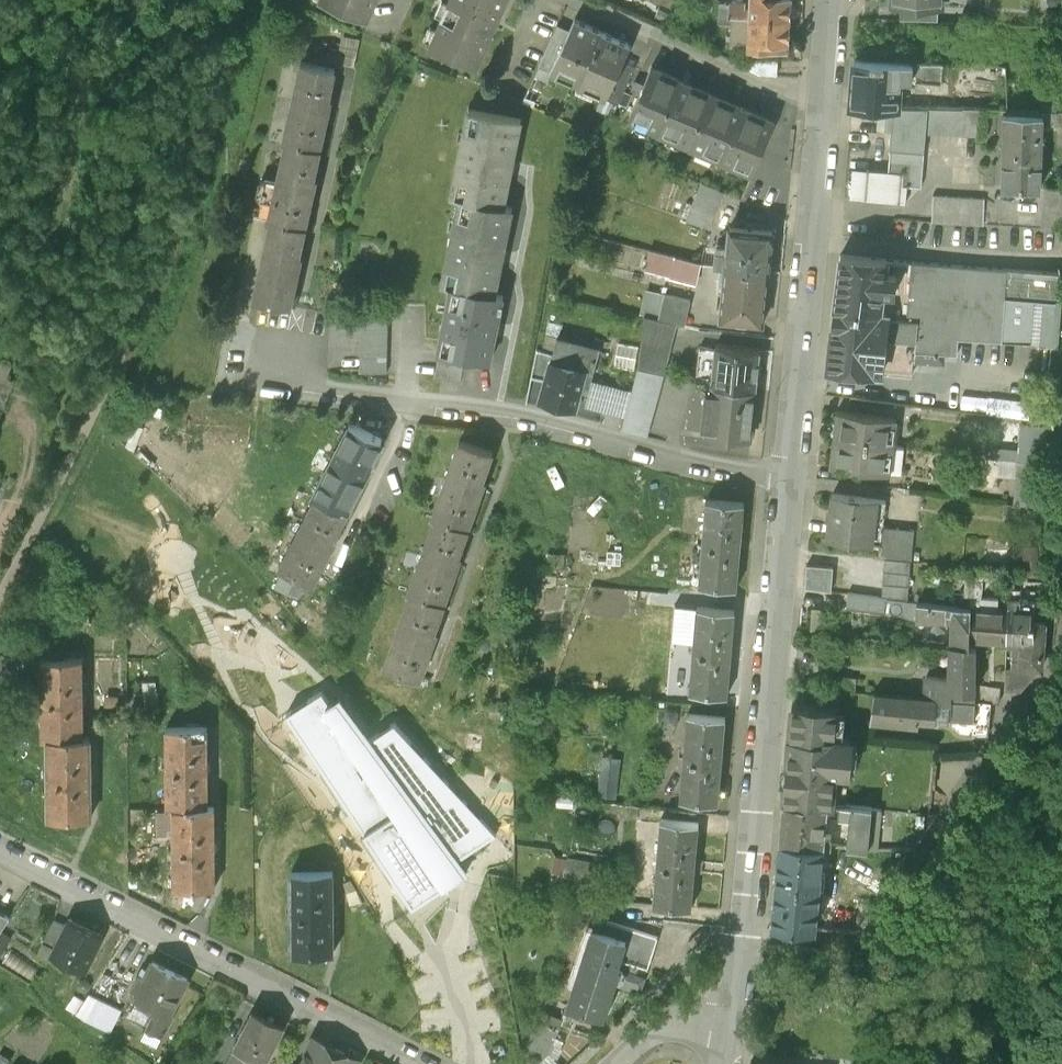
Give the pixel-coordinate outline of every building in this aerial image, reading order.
[(319,1),(368,22),(378,0),(320,0),(319,1)] [(431,48),(480,70),(511,0),(453,0),(431,48)] [(751,11),(751,19),(794,22),(796,0),(752,0),(751,11)] [(889,2),(893,5),(895,5),(895,8),(897,8),(933,9),(939,9),(939,0),(890,0),(889,2)] [(746,4),(725,3),(724,5),(720,4),(719,17),(733,18),(751,19),(751,11),(745,10),(746,4)] [(933,9),(897,8),(897,20),(932,21),(933,9)] [(733,18),(719,17),(718,26),(732,27),(733,18)] [(751,19),(733,18),(732,27),(731,47),(792,52),(794,22),(751,19)] [(568,37),(553,69),(580,82),(602,35),(575,22),(568,37)] [(553,69),(568,37),(553,30),(535,69),(550,76),(553,69)] [(630,48),(602,35),(580,82),(608,95),(630,48)] [(910,65),(862,63),(860,111),(883,112),(908,113),(908,109),(910,65)] [(280,142),(323,151),(335,96),(332,95),(337,73),(293,64),(276,141),(280,142)] [(1012,68),(910,65),(908,109),(932,110),(975,110),(1013,109),(1012,68)] [(682,82),(651,69),(629,119),(660,133),(682,82)] [(713,96),(682,82),(660,133),(690,146),(713,96)] [(743,109),(713,96),(690,146),(721,160),(743,109)] [(774,123),(743,109),(721,160),(752,173),(774,123)] [(908,113),(883,112),(882,132),(891,133),(889,170),(901,171),(900,184),(921,185),(926,137),(975,136),(975,110),(932,110),(908,109),(908,113)] [(1050,114),(1005,114),(1004,186),(1047,186),(1050,114)] [(448,197),(458,199),(504,208),(521,128),(465,116),(448,197)] [(323,151),(280,142),(263,216),(267,217),(311,225),(325,152),(323,151)] [(889,170),(855,168),(853,201),(899,203),(900,184),(901,171),(889,170)] [(725,194),(702,184),(690,213),(713,223),(725,194)] [(1042,194),(1039,230),(1061,232),(1061,223),(1061,196),(1042,194)] [(985,201),(934,197),(932,222),(983,226),(985,201)] [(458,199),(440,284),(450,286),(494,295),(511,210),(504,208),(458,199)] [(313,225),(311,225),(267,217),(251,302),(296,311),(313,225)] [(717,267),(726,268),(769,271),(772,236),(733,233),(731,256),(718,255),(717,267)] [(699,261),(651,250),(646,270),(694,282),(699,261)] [(891,258),(839,253),(828,364),(893,370),(899,309),(883,308),(885,292),(896,293),(899,268),(890,267),(891,258)] [(891,258),(890,267),(899,268),(896,293),(885,292),(883,308),(899,309),(893,370),(911,372),(912,361),(942,364),(943,354),(962,356),(963,341),(1010,346),(1015,303),(1059,307),(1061,281),(1061,274),(891,258)] [(769,271),(726,268),(721,320),(765,325),(769,271)] [(494,295),(450,286),(435,356),(463,362),(490,367),(504,297),(494,295)] [(665,293),(659,321),(677,325),(684,327),(691,299),(665,293)] [(385,306),(359,305),(357,372),(383,373),(385,306)] [(638,371),(662,378),(677,325),(659,321),(644,317),(638,371)] [(554,355),(553,361),(587,370),(582,387),(592,390),(603,349),(561,336),(554,355)] [(637,366),(641,343),(619,340),(615,363),(637,366)] [(762,347),(717,341),(716,349),(700,347),(696,378),(712,380),(711,388),(756,394),(762,347)] [(531,377),(547,381),(553,361),(554,355),(537,350),(531,377)] [(463,362),(435,356),(431,375),(459,381),(463,362)] [(587,370),(553,361),(547,381),(542,400),(576,409),(582,387),(587,370)] [(638,371),(622,429),(646,436),(662,378),(638,371)] [(756,394),(711,388),(705,432),(750,438),(756,394)] [(854,399),(852,413),(900,419),(908,420),(910,406),(854,399)] [(852,413),(839,412),(836,439),(896,446),(900,419),(852,413)] [(1049,423),(1028,420),(1022,473),(1043,476),(1049,423)] [(388,444),(348,424),(312,493),(316,495),(352,514),(388,444)] [(896,446),(836,439),(833,465),(898,472),(901,447),(896,446)] [(495,457),(457,443),(431,515),(434,516),(469,529),(495,457)] [(1022,473),(1017,473),(1014,501),(1032,502),(1040,503),(1043,476),(1022,473)] [(886,499),(832,493),(827,536),(879,542),(880,543),(882,525),(886,499)] [(352,514),(316,495),(277,569),(317,589),(356,515),(352,514)] [(748,504),(709,500),(700,586),(739,590),(748,504)] [(1032,502),(1014,501),(1009,500),(1007,516),(1031,518),(1032,502)] [(434,516),(407,591),(411,593),(447,606),(474,531),(469,529),(434,516)] [(913,528),(882,525),(880,543),(879,542),(878,556),(884,557),(911,558),(913,528)] [(911,558),(884,557),(882,594),(908,596),(911,559),(911,558)] [(833,566),(807,564),(805,587),(831,589),(833,566)] [(411,593),(382,671),(422,685),(450,607),(447,606),(411,593)] [(885,612),(886,597),(849,593),(848,609),(885,612)] [(1020,597),(1009,596),(1008,605),(1007,641),(1032,641),(1033,622),(1034,607),(1019,607),(1020,597)] [(978,604),(886,597),(885,612),(899,613),(916,619),(949,620),(949,644),(972,645),(973,640),(977,639),(978,604)] [(1008,605),(978,604),(977,639),(1007,641),(1008,605)] [(737,611),(696,606),(687,693),(727,697),(737,611)] [(1024,641),(1022,666),(1043,668),(1047,623),(1033,622),(1033,642),(1024,641)] [(922,695),(974,697),(975,645),(972,645),(949,644),(948,673),(923,672),(922,695)] [(83,659),(42,659),(42,740),(49,740),(49,739),(83,739),(83,738),(83,659)] [(922,695),(872,693),(872,717),(914,718),(914,713),(948,714),(948,696),(922,695)] [(318,695),(288,714),(412,908),(467,874),(457,858),(494,836),(394,724),(371,738),(340,695),(323,705),(318,695)] [(974,715),(974,697),(948,696),(948,714),(974,715)] [(838,705),(792,701),(783,800),(826,804),(833,804),(836,771),(848,772),(851,737),(835,735),(838,705)] [(725,718),(685,714),(677,800),(717,804),(725,718)] [(948,714),(931,714),(931,723),(941,723),(951,731),(974,731),(974,715),(948,714)] [(207,727),(166,727),(167,808),(173,808),(174,807),(208,807),(208,806),(207,727)] [(83,738),(83,739),(49,739),(49,740),(49,820),(90,820),(90,738),(83,738)] [(826,804),(783,800),(780,840),(823,844),(826,804)] [(208,806),(208,807),(174,807),(173,808),(174,888),(215,888),(215,806),(208,806)] [(870,807),(851,806),(848,846),(867,848),(870,807)] [(699,822),(657,818),(649,904),(691,908),(699,822)] [(823,844),(780,840),(772,924),(815,928),(823,844)] [(333,954),(332,872),(291,873),(292,954),(333,954)] [(206,898),(199,894),(190,910),(198,914),(206,898)] [(0,912),(0,933),(10,917),(0,912)] [(41,941),(45,943),(55,948),(66,926),(53,919),(41,941)] [(104,937),(70,919),(66,926),(55,948),(51,956),(85,974),(104,937)] [(607,923),(603,932),(626,940),(620,958),(646,966),(655,938),(607,923)] [(592,929),(566,1007),(602,1019),(616,980),(619,981),(623,979),(625,973),(623,969),(617,967),(620,958),(626,940),(603,932),(592,929)] [(50,958),(51,956),(55,948),(45,943),(40,953),(50,958)] [(189,978),(152,960),(144,977),(138,974),(131,989),(136,992),(134,997),(156,1008),(148,1025),(150,1026),(164,1033),(174,1014),(171,1013),(189,978)] [(125,1009),(88,989),(75,1014),(88,1021),(111,1033),(125,1009)] [(257,1011),(238,1046),(254,1055),(251,1061),(249,1060),(247,1063),(265,1063),(285,1027),(257,1011)] [(164,1033),(150,1026),(146,1033),(146,1036),(159,1042),(164,1033)] [(313,1038),(300,1062),(299,1063),(358,1063),(359,1062),(346,1056),(347,1053),(335,1046),(334,1049),(313,1038)] [(300,1062),(282,1052),(275,1063),(299,1063),(300,1062)]
